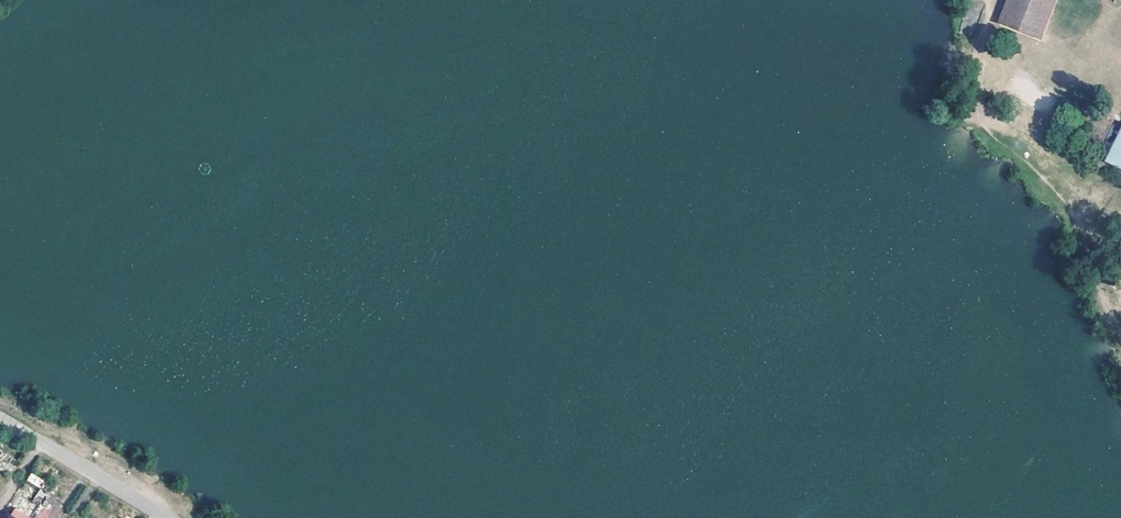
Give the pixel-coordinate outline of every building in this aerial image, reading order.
[(1002,24),(1042,40),(1057,0),(1011,0),(1002,24)] [(1109,159),(1120,165),(1120,135),(1109,159)] [(9,475),(17,461),(0,452),(0,470),(9,475)] [(44,477),(33,470),(28,477),(43,486),(39,493),(45,496),(54,481),(46,475),(44,477)] [(35,499),(28,494),(20,507),(27,511),(35,499)] [(50,497),(37,517),(46,517),(49,513),(56,501),(50,497)] [(10,515),(15,517),(29,517),(30,516),(14,508),(10,515)]
